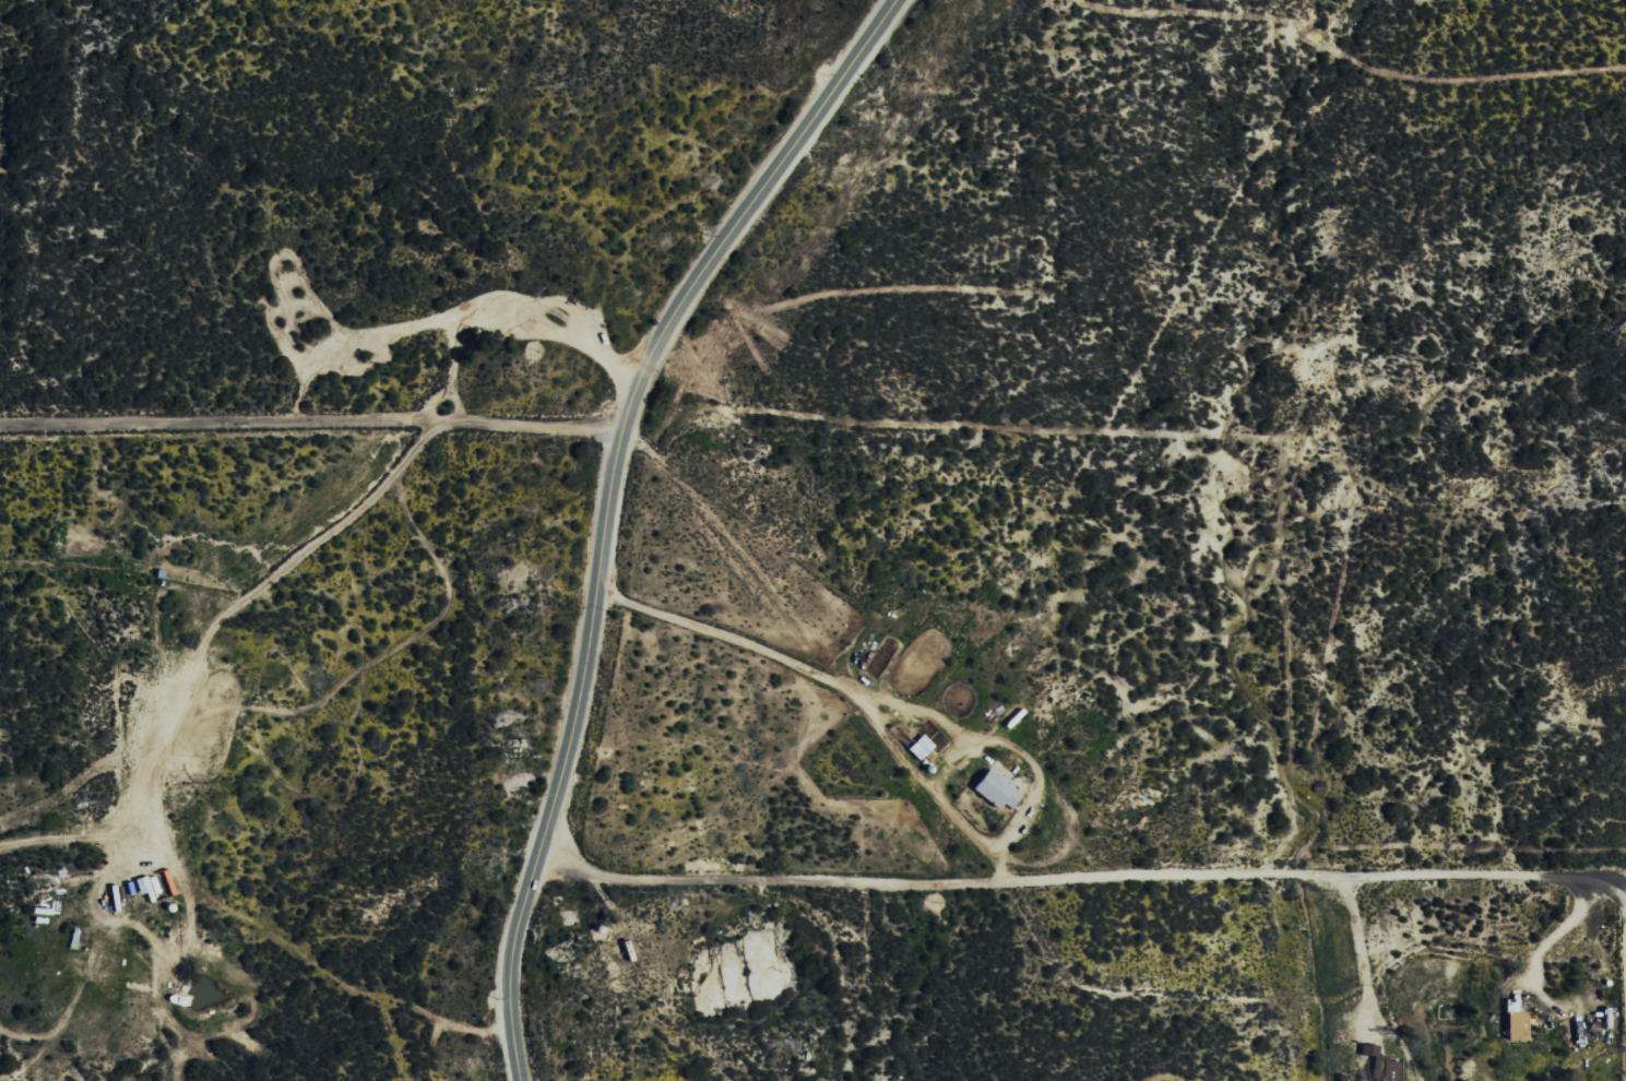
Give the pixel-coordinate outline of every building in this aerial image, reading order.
[(917,761),(933,747),(922,734),(906,749),(917,761)] [(997,810),(1002,804),(1009,809),(1020,795),(987,769),(971,789),(997,810)] [(1505,1042),(1527,1042),(1527,1004),(1518,1004),(1518,999),(1505,999),(1505,1042)]
